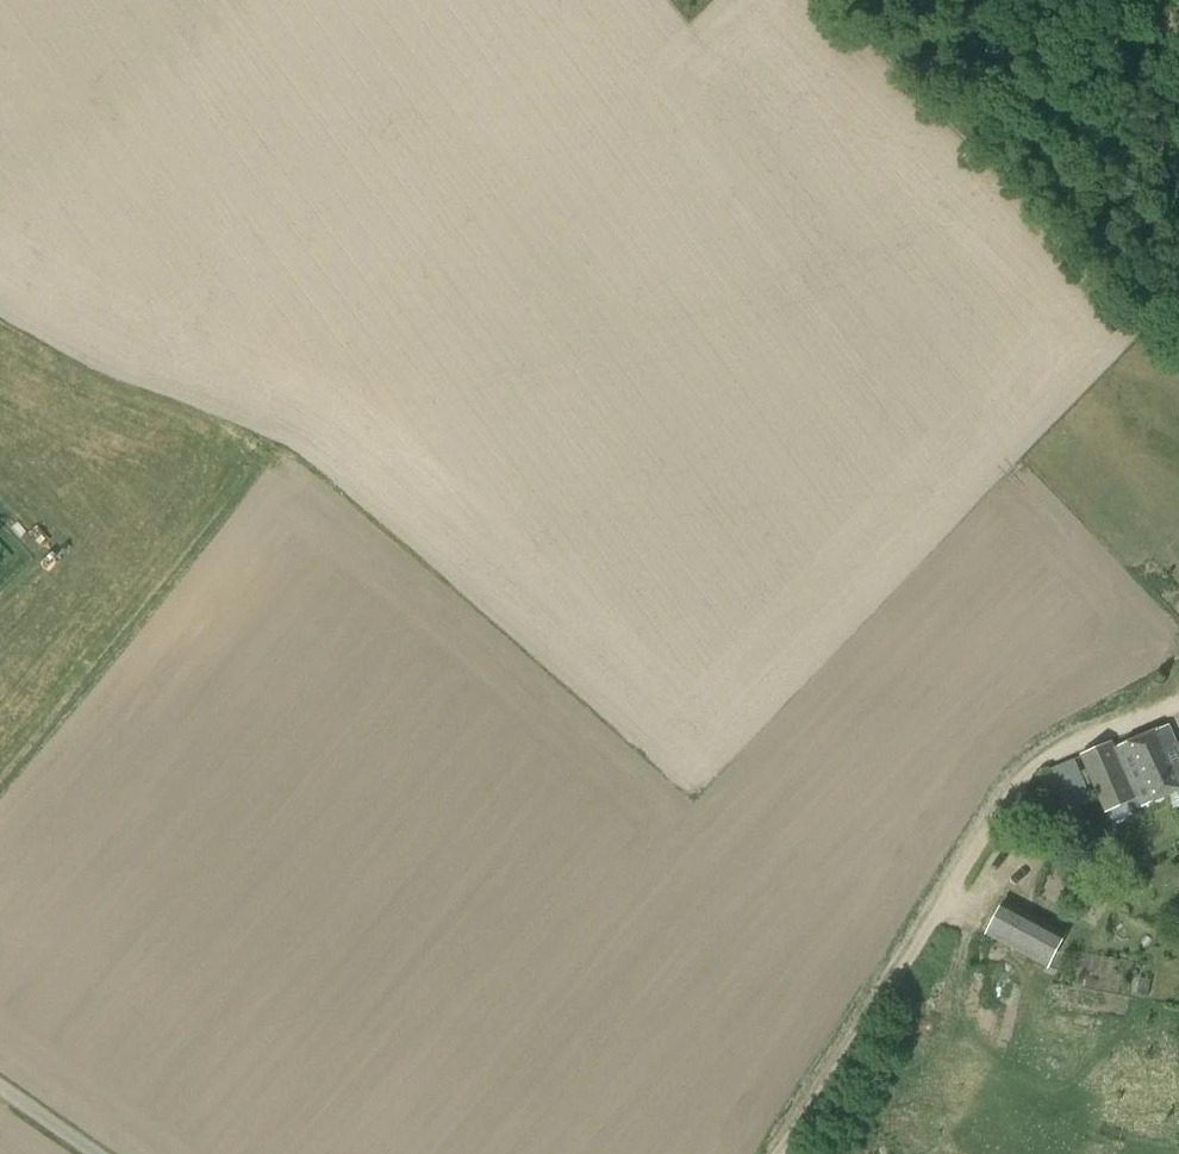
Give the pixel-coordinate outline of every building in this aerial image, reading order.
[(1141,737),(1166,795),(1167,795),(1174,810),(1178,808),(1178,743),(1177,744),(1168,725),(1141,737)] [(1141,737),(1116,748),(1117,750),(1114,752),(1110,744),(1082,756),(1100,798),(1106,811),(1138,798),(1141,806),(1166,795),(1141,737)] [(1052,772),(1040,777),(1052,803),(1041,807),(1052,831),(1068,824),(1072,834),(1081,830),(1077,820),(1081,818),(1076,808),(1091,802),(1073,760),(1051,770),(1052,772)] [(1093,930),(1033,898),(1017,928),(1077,960),(1093,930)]
